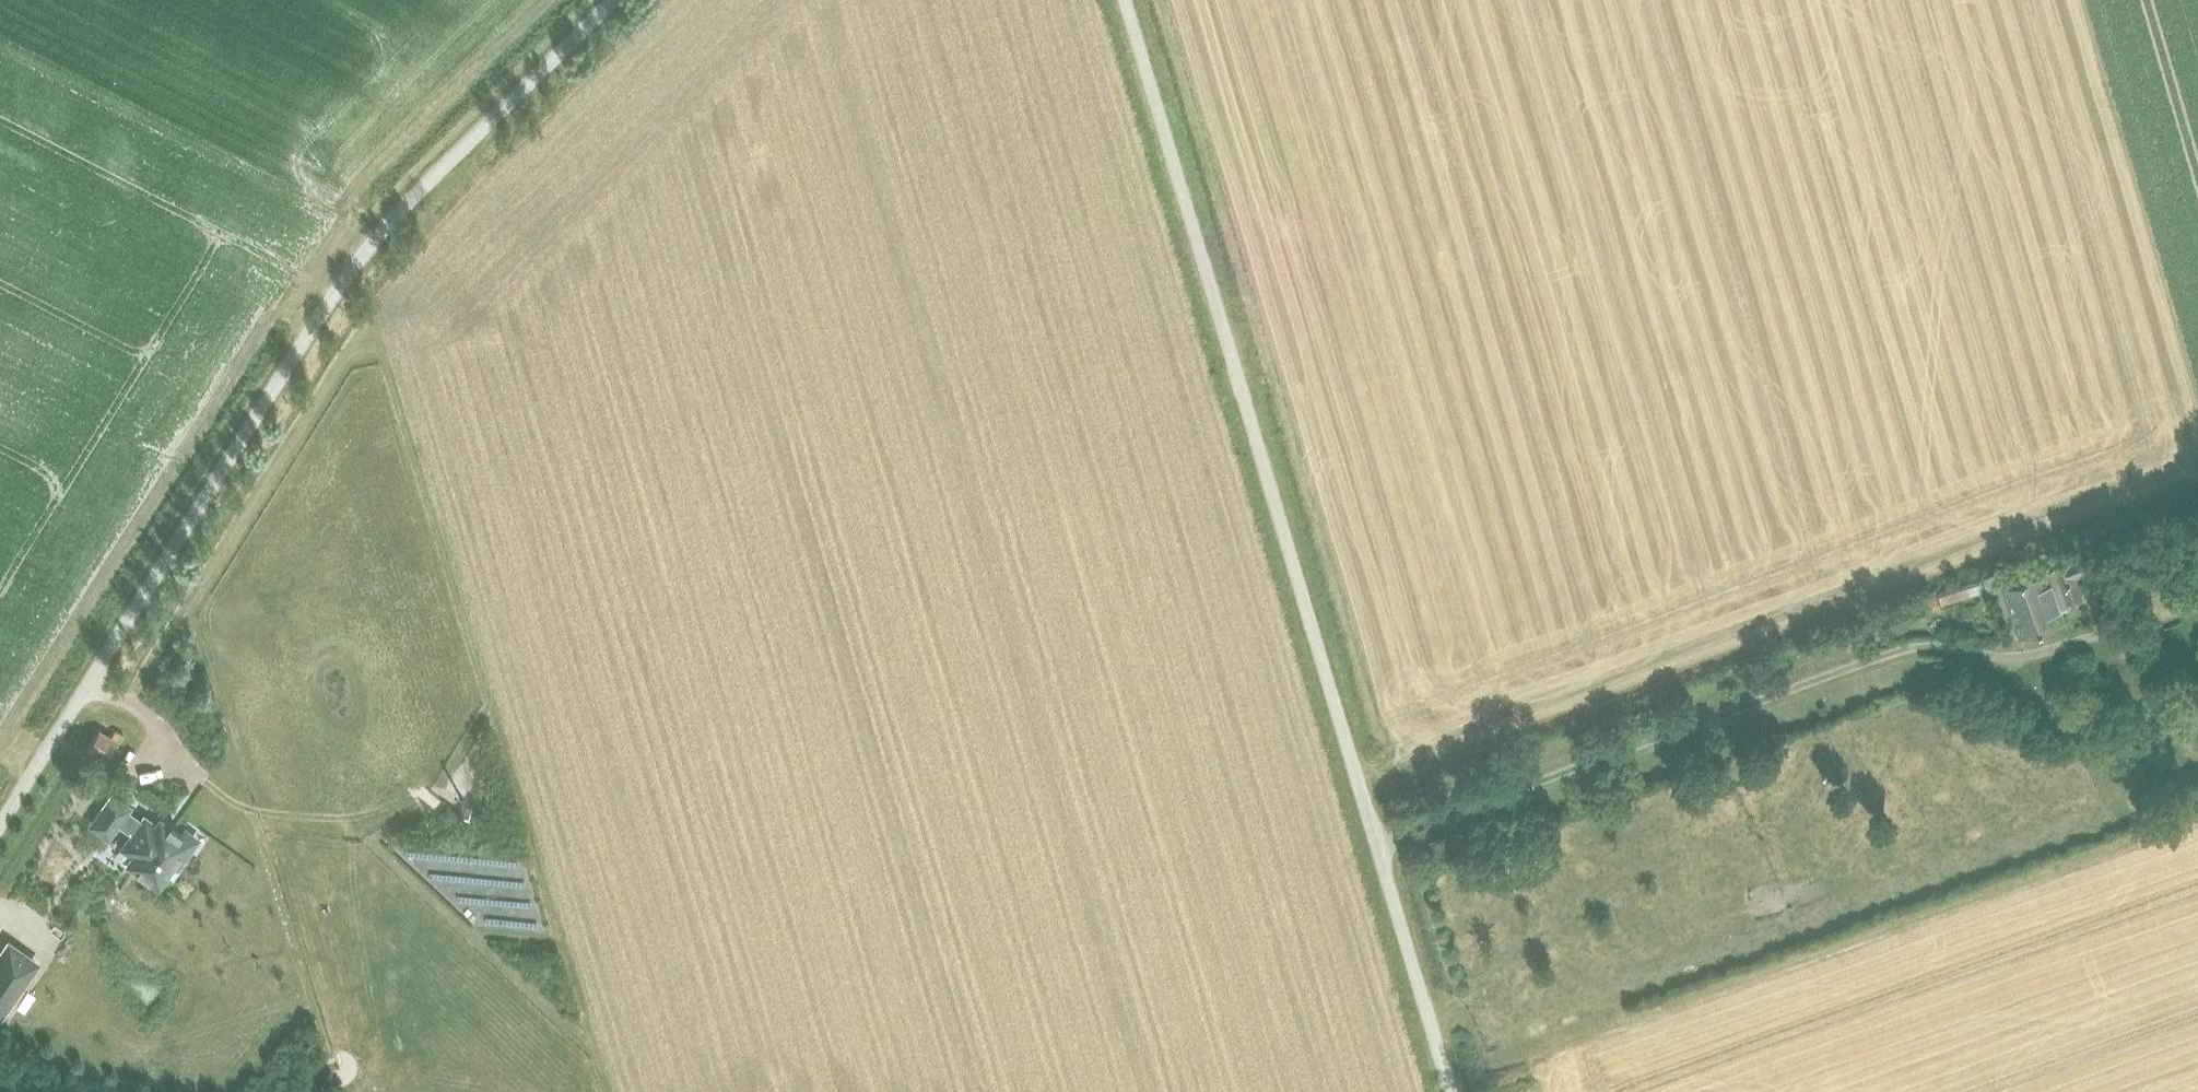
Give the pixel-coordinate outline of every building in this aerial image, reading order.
[(2085,557),(2015,582),(2009,567),(1982,577),(1987,592),(2003,586),(2020,636),(2063,621),(2059,608),(2067,604),(2067,602),(2083,597),(2076,576),(2090,571),(2085,557)] [(1935,596),(1923,600),(1930,617),(1941,613),(1935,596)] [(1877,630),(1865,635),(1869,647),(1882,642),(1877,630)] [(98,731),(87,747),(104,758),(119,735),(113,731),(108,737),(98,731)] [(112,798),(101,813),(116,823),(134,836),(127,847),(141,857),(134,867),(159,885),(174,863),(179,866),(189,852),(184,849),(190,840),(172,827),(171,828),(159,820),(153,827),(126,808),(112,798)] [(447,805),(439,814),(452,824),(460,814),(447,804),(447,805)] [(27,975),(0,956),(0,1014),(27,975)]
